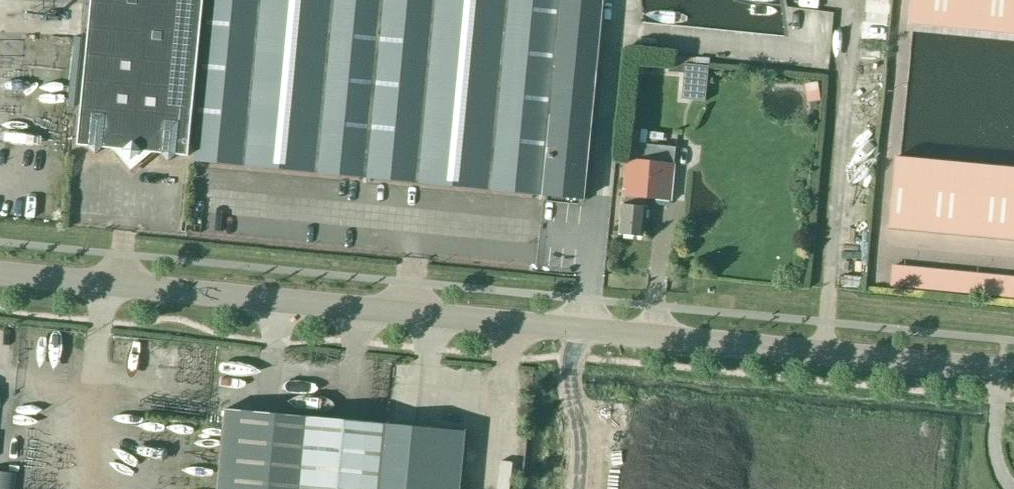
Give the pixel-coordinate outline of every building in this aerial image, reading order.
[(96,154),(104,148),(164,154),(170,161),(177,155),(189,156),(204,0),(92,0),(77,145),(91,146),(96,154)] [(620,0),(210,0),(194,160),(584,198),(584,197),(583,197),(601,18),(617,20),(620,0)] [(858,8),(883,10),(883,0),(859,0),(858,8)] [(1013,33),(1013,0),(911,0),(909,23),(1013,33)] [(818,10),(798,7),(794,39),(814,42),(818,10)] [(708,67),(666,64),(666,74),(682,75),(680,100),(706,102),(708,67)] [(813,80),(798,81),(799,105),(815,104),(813,80)] [(644,198),(671,201),(676,147),(627,142),(626,159),(627,159),(623,195),(626,196),(625,204),(622,204),(619,234),(643,236),(646,207),(644,206),(644,198)] [(896,157),(889,227),(1013,239),(1013,168),(896,157)] [(1013,298),(1013,276),(879,267),(877,288),(1013,298)] [(218,488),(299,488),(306,416),(226,409),(218,488)] [(385,424),(306,416),(299,488),(379,488),(385,424)] [(465,431),(385,424),(379,488),(459,488),(465,431)]
